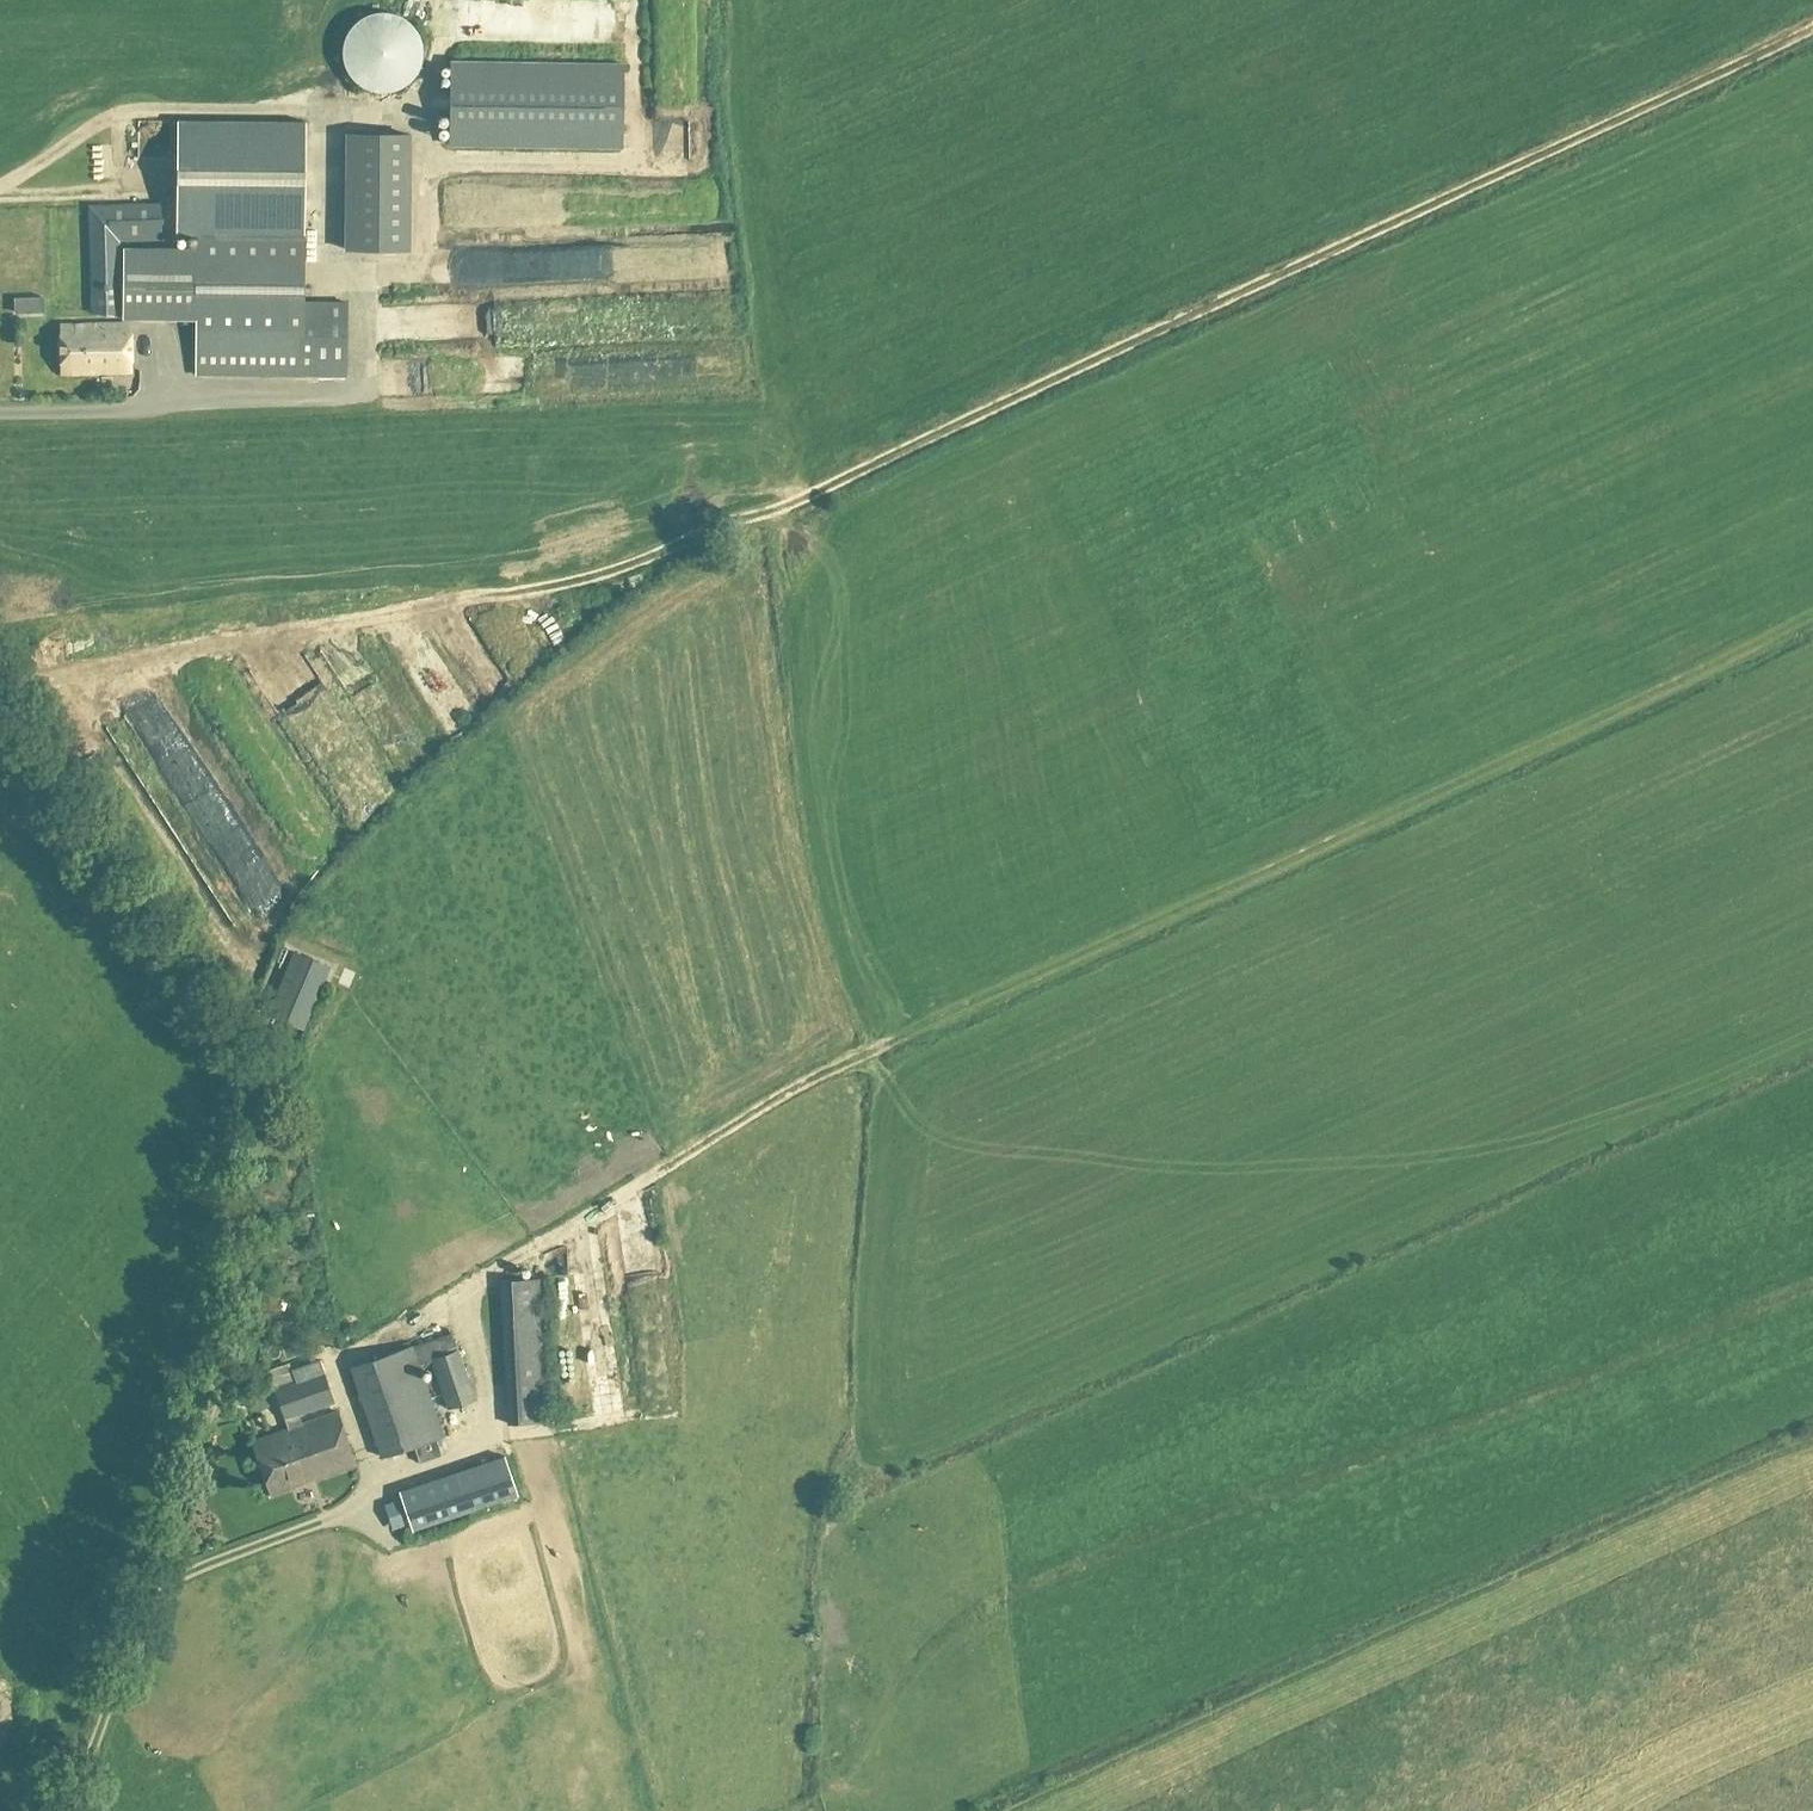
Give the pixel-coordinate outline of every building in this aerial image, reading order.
[(415,21),(411,18),(407,15),(404,13),(400,11),(397,10),(393,9),(388,9),(382,9),(376,10),(373,11),(369,12),(364,15),(362,17),(359,18),(356,21),(354,23),(352,27),(350,29),(349,32),(348,34),(347,37),(346,40),(345,44),(345,47),(345,50),(345,52),(346,57),(346,59),(348,64),(349,66),(350,69),(351,71),(353,73),(356,77),(358,79),(360,81),(364,84),(368,86),(372,88),(376,89),(379,89),(382,90),(388,90),(392,89),(396,89),(401,87),(405,85),(409,83),(412,80),(415,77),(417,75),(419,73),(421,69),(422,67),(423,64),(425,60),(426,56),(426,52),(426,47),(426,43),(425,39),(424,36),(423,34),(422,31),(421,29),(418,25),(416,23),(415,21)] [(685,19),(658,19),(658,122),(649,122),(649,161),(684,161),(685,19)] [(619,146),(620,64),(449,62),(448,144),(619,146)] [(303,301),(306,121),(179,120),(177,233),(198,233),(198,253),(125,254),(125,284),(198,282),(198,294),(165,294),(165,290),(125,290),(125,317),(140,317),(198,317),(197,373),(347,374),(348,302),(303,301)] [(347,248),(409,249),(410,134),(348,133),(347,248)] [(162,238),(161,203),(90,205),(93,313),(121,312),(119,239),(162,238)] [(132,370),(131,322),(61,324),(62,371),(132,370)] [(265,1012),(301,1027),(328,964),(292,949),(265,1012)] [(547,1421),(540,1278),(502,1280),(509,1422),(547,1421)] [(444,1435),(419,1364),(432,1360),(449,1408),(475,1398),(452,1332),(352,1366),(382,1456),(415,1445),(420,1462),(442,1454),(437,1437),(444,1435)] [(254,1439),(253,1440),(272,1495),(291,1488),(290,1486),(308,1480),(316,1477),(316,1479),(357,1465),(338,1410),(302,1423),(299,1414),(299,1413),(335,1401),(324,1369),(275,1387),(286,1418),(288,1428),(254,1440),(254,1439)] [(518,1493),(505,1455),(400,1491),(402,1498),(410,1522),(413,1529),(518,1493)] [(402,1498),(385,1503),(394,1528),(410,1522),(402,1498)]
